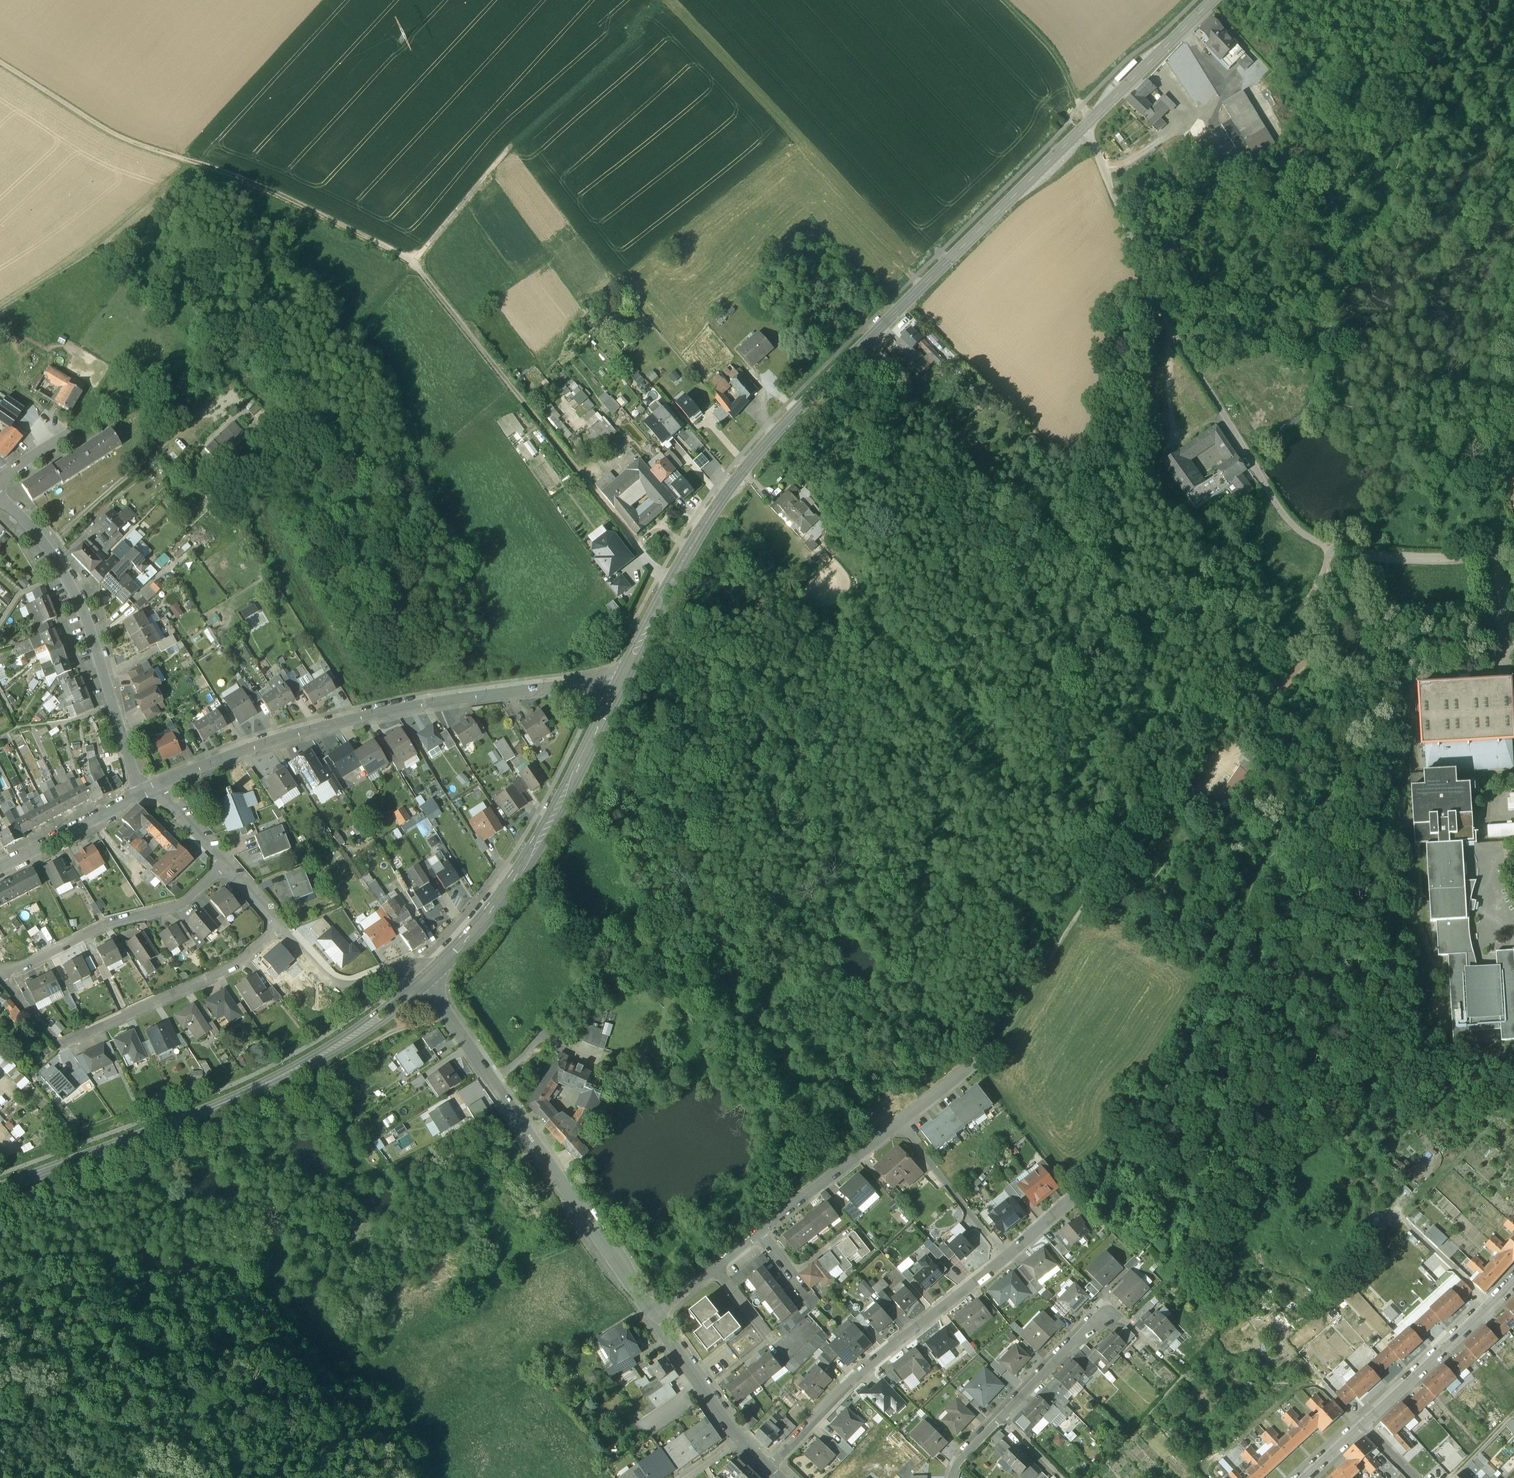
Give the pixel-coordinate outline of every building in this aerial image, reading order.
[(1236,46),(1211,19),(1199,31),(1211,43),(1207,46),(1221,61),(1236,46)] [(1236,46),(1221,61),(1229,69),(1245,54),(1236,46)] [(1146,81),(1139,88),(1146,94),(1150,90),(1153,93),(1156,89),(1146,81)] [(1146,94),(1139,88),(1134,93),(1137,96),(1139,94),(1142,98),(1146,94)] [(1256,115),(1242,92),(1222,105),(1231,119),(1222,125),(1235,148),(1246,142),(1242,135),(1250,130),(1245,121),(1256,115)] [(1142,98),(1139,94),(1137,96),(1134,93),(1126,101),(1147,123),(1154,116),(1152,114),(1149,111),(1150,109),(1145,104),(1147,102),(1142,98)] [(1154,116),(1147,123),(1152,128),(1168,112),(1162,105),(1152,114),(1154,116)] [(718,321),(722,324),(735,310),(732,308),(724,316),(723,316),(718,321)] [(918,333),(916,335),(911,330),(896,345),(907,356),(923,341),(919,337),(921,336),(918,333)] [(759,334),(740,351),(753,366),(764,356),(763,355),(772,348),(759,334)] [(907,356),(902,361),(918,377),(934,361),(942,369),(946,365),(923,341),(907,356)] [(37,361),(26,355),(24,359),(26,360),(34,365),(37,361)] [(732,408),(720,394),(732,383),(731,383),(743,374),(739,370),(736,373),(730,365),(706,388),(728,414),(732,408)] [(49,368),(44,376),(65,389),(69,384),(71,380),(49,368)] [(1232,384),(1223,369),(1213,375),(1222,391),(1232,384)] [(758,391),(743,374),(731,383),(732,383),(743,396),(747,401),(748,400),(758,391)] [(579,408),(585,403),(590,410),(595,406),(576,381),(565,389),(579,408)] [(82,393),(69,385),(69,384),(65,389),(56,404),(70,412),(82,393)] [(700,412),(686,396),(677,405),(690,421),(700,412)] [(732,408),(728,414),(733,420),(749,402),(748,400),(747,401),(743,396),(732,408)] [(0,407),(17,420),(25,410),(7,397),(0,407)] [(611,399),(604,405),(612,415),(619,409),(611,399)] [(252,400),(245,407),(249,410),(255,404),(252,400)] [(544,408),(565,440),(573,436),(551,403),(544,408)] [(659,404),(650,412),(654,417),(663,409),(659,404)] [(257,405),(249,412),(253,416),(261,409),(257,405)] [(0,407),(0,422),(10,429),(11,429),(17,420),(0,407)] [(729,416),(721,407),(712,415),(720,424),(729,416)] [(680,429),(663,409),(654,417),(671,437),(680,429)] [(264,414),(258,420),(260,423),(266,416),(264,414)] [(607,429),(596,416),(587,424),(598,437),(607,429)] [(671,437),(654,417),(645,425),(662,445),(671,437)] [(241,433),(232,423),(219,436),(218,436),(218,437),(205,450),(214,459),(241,433)] [(1202,485),(1185,462),(1216,441),(1223,452),(1230,448),(1216,427),(1163,463),(1186,496),(1202,485)] [(5,459),(22,438),(11,429),(10,429),(6,436),(4,434),(0,438),(0,456),(5,459)] [(111,430),(81,449),(91,465),(121,446),(111,430)] [(518,447),(528,461),(539,453),(530,439),(518,447)] [(1230,448),(1223,452),(1229,461),(1217,470),(1220,474),(1223,479),(1227,484),(1225,486),(1233,496),(1238,491),(1247,483),(1241,475),(1246,472),(1230,448)] [(81,449),(52,468),(61,482),(62,484),(91,465),(81,449)] [(704,452),(710,461),(714,458),(708,449),(704,452)] [(702,453),(694,461),(702,470),(711,462),(702,453)] [(640,460),(627,471),(628,472),(647,494),(663,513),(664,512),(675,502),(640,460)] [(676,471),(667,460),(664,463),(656,463),(656,470),(652,472),(662,483),(669,477),(676,471)] [(51,467),(22,486),(32,501),(61,482),(52,468),(51,467)] [(683,479),(676,471),(669,477),(675,485),(683,479)] [(611,486),(602,494),(615,509),(632,495),(641,487),(628,472),(617,481),(611,486)] [(617,481),(610,473),(604,478),(611,486),(617,481)] [(1223,479),(1220,474),(1203,485),(1207,492),(1190,502),(1195,507),(1218,491),(1214,486),(1217,484),(1217,483),(1223,479)] [(611,486),(604,478),(595,485),(602,494),(611,486)] [(694,492),(683,479),(675,485),(672,488),(684,501),(694,492)] [(1223,479),(1217,483),(1217,484),(1214,486),(1218,491),(1225,486),(1227,484),(1223,479)] [(1247,483),(1238,491),(1243,498),(1253,491),(1247,483)] [(1202,485),(1186,496),(1190,502),(1207,492),(1203,485),(1202,485)] [(632,495),(637,502),(647,494),(641,487),(632,495)] [(799,502),(788,491),(783,496),(781,495),(779,497),(781,498),(775,503),(782,511),(786,515),(795,507),(799,502)] [(641,521),(630,508),(637,502),(632,495),(615,509),(637,536),(638,535),(637,535),(646,527),(647,527),(663,513),(657,506),(641,521)] [(177,506),(172,501),(166,507),(171,512),(177,506)] [(809,512),(799,502),(795,507),(804,517),(809,512)] [(775,503),(771,508),(778,515),(782,511),(775,503)] [(127,508),(120,513),(117,517),(124,525),(134,516),(127,508)] [(111,511),(98,523),(111,537),(118,531),(124,525),(117,517),(111,511)] [(818,522),(809,512),(804,517),(796,525),(806,534),(818,522)] [(633,559),(614,536),(608,535),(603,529),(599,532),(604,538),(595,545),(594,551),(600,558),(597,560),(610,577),(633,559)] [(104,545),(102,548),(106,553),(122,536),(118,532),(119,532),(118,531),(111,537),(112,538),(108,542),(104,545)] [(143,539),(134,531),(131,534),(140,542),(143,539)] [(105,563),(98,569),(96,567),(90,574),(99,584),(100,583),(140,542),(131,534),(112,554),(115,557),(113,559),(112,559),(107,565),(105,563)] [(93,542),(89,538),(83,544),(94,556),(100,550),(93,542)] [(104,545),(98,538),(93,542),(100,550),(102,548),(104,545)] [(187,543),(173,556),(177,560),(190,547),(187,543)] [(94,556),(83,544),(72,555),(83,566),(94,556)] [(132,551),(141,560),(144,558),(144,555),(136,547),(132,551)] [(100,550),(94,556),(101,563),(108,557),(107,556),(109,555),(106,553),(102,548),(100,550)] [(141,560),(132,551),(125,558),(132,565),(136,569),(143,562),(141,560)] [(164,554),(155,563),(161,569),(170,560),(164,554)] [(94,556),(83,566),(90,574),(96,567),(101,563),(94,556)] [(125,558),(101,583),(111,592),(126,577),(123,574),(132,565),(125,558)] [(136,569),(141,574),(149,567),(143,562),(136,569)] [(141,574),(132,583),(138,590),(157,573),(150,566),(149,567),(141,574)] [(607,583),(618,597),(631,587),(622,576),(614,582),(612,579),(607,583)] [(126,577),(111,592),(116,598),(132,583),(126,577)] [(157,581),(150,587),(156,594),(163,588),(157,581)] [(138,590),(132,583),(116,598),(123,605),(138,590)] [(150,587),(141,596),(142,598),(142,597),(147,603),(156,594),(150,587)] [(43,588),(36,591),(40,600),(47,597),(43,588)] [(52,608),(47,597),(40,600),(37,602),(34,603),(38,613),(52,608)] [(142,598),(133,606),(138,611),(147,603),(142,597),(142,598)] [(613,601),(607,607),(614,615),(620,610),(613,601)] [(34,603),(26,606),(30,616),(38,613),(34,603)] [(176,617),(183,614),(177,603),(170,606),(176,617)] [(52,608),(38,613),(43,624),(50,621),(56,619),(52,608)] [(141,613),(123,623),(128,631),(127,631),(128,632),(131,637),(131,638),(149,628),(141,613)] [(50,621),(43,624),(46,633),(47,634),(54,631),(50,621)] [(152,626),(131,638),(140,653),(160,642),(152,626)] [(54,631),(47,634),(46,633),(40,635),(42,640),(45,647),(58,641),(54,631)] [(171,639),(158,646),(162,653),(174,646),(171,639)] [(42,640),(32,645),(34,651),(45,647),(42,640)] [(58,641),(45,647),(47,652),(49,656),(62,651),(58,641)] [(45,647),(34,651),(36,656),(47,652),(45,647)] [(62,651),(49,656),(51,661),(53,667),(66,661),(62,651)] [(51,661),(40,665),(42,671),(53,667),(51,661)] [(66,661),(53,667),(56,673),(57,677),(64,674),(71,671),(66,661)] [(150,668),(147,661),(140,665),(145,675),(152,671),(150,668)] [(336,679),(325,662),(320,666),(326,675),(331,682),(336,679)] [(140,665),(127,672),(133,682),(145,675),(140,665)] [(53,667),(42,671),(45,677),(56,673),(53,667)] [(158,669),(152,672),(159,685),(165,681),(158,669)] [(283,670),(277,674),(280,678),(284,685),(285,685),(290,692),(295,689),(290,681),(283,670)] [(74,681),(71,671),(64,674),(67,683),(74,681)] [(133,682),(140,696),(154,688),(159,685),(152,672),(152,671),(145,675),(133,682)] [(308,674),(297,681),(303,690),(314,683),(308,674)] [(331,682),(326,675),(314,683),(324,698),(329,694),(330,692),(331,693),(335,690),(331,682)] [(85,689),(81,678),(74,681),(67,683),(72,694),(85,689)] [(280,678),(269,685),(273,692),(284,685),(280,678)] [(295,678),(290,681),(295,689),(297,693),(302,690),(303,690),(297,681),(295,678)] [(249,691),(242,680),(236,683),(240,691),(241,690),(245,696),(250,693),(249,691)] [(1510,680),(1420,685),(1423,742),(1425,742),(1512,737),(1513,737),(1510,680)] [(303,690),(302,690),(312,705),(316,702),(316,701),(318,700),(318,701),(324,698),(314,683),(303,690)] [(284,685),(273,692),(283,707),(288,704),(288,703),(289,702),(290,703),(294,700),(290,692),(285,685),(284,685)] [(262,699),(254,687),(249,691),(250,693),(256,703),(261,700),(262,699)] [(140,696),(135,699),(143,712),(155,705),(162,701),(154,688),(140,696)] [(85,689),(72,694),(76,705),(89,700),(85,689)] [(240,691),(225,701),(239,724),(256,714),(245,696),(241,690),(240,691)] [(262,699),(261,700),(271,715),(275,712),(275,711),(277,710),(277,711),(283,707),(273,692),(262,699)] [(43,705),(50,713),(61,703),(54,696),(43,705)] [(89,700),(76,705),(68,709),(72,719),(93,709),(89,700)] [(155,705),(143,712),(148,721),(160,715),(155,705)] [(221,706),(215,709),(217,712),(217,711),(222,719),(227,716),(221,706)] [(217,712),(205,719),(215,734),(220,731),(220,730),(221,729),(222,729),(226,727),(222,719),(217,711),(217,712)] [(541,711),(520,724),(521,725),(533,744),(549,733),(544,725),(548,722),(541,711)] [(194,726),(193,726),(198,734),(203,741),(207,738),(209,737),(215,734),(205,719),(194,726)] [(460,725),(458,724),(453,728),(452,730),(463,746),(480,736),(479,733),(472,722),(470,720),(469,719),(460,725)] [(484,730),(477,719),(472,722),(479,733),(484,730)] [(192,723),(186,727),(193,737),(198,734),(193,726),(194,726),(192,723)] [(432,725),(417,735),(427,752),(443,743),(438,735),(432,725)] [(184,741),(176,729),(171,732),(172,735),(177,744),(184,741)] [(415,755),(401,730),(385,740),(396,757),(400,764),(401,764),(415,755)] [(455,746),(446,730),(438,735),(443,743),(447,751),(455,746)] [(172,735),(160,741),(158,740),(156,742),(155,744),(156,746),(158,747),(163,759),(180,752),(177,744),(172,735)] [(495,742),(505,762),(515,757),(506,737),(495,742)] [(1512,737),(1425,742),(1426,772),(1456,770),(1513,767),(1512,737)] [(360,752),(353,741),(348,745),(355,755),(360,752)] [(360,752),(355,755),(361,766),(368,776),(375,771),(385,764),(373,744),(360,752)] [(348,745),(329,757),(341,777),(352,770),(353,771),(361,766),(355,755),(348,745)] [(489,753),(495,763),(502,759),(496,749),(489,753)] [(302,756),(298,755),(295,757),(294,761),(300,769),(315,760),(311,753),(303,758),(302,756)] [(1242,764),(1252,770),(1258,761),(1249,754),(1242,764)] [(400,764),(396,757),(390,760),(398,771),(403,768),(401,764),(400,764)] [(502,774),(511,769),(504,758),(496,764),(502,774)] [(300,769),(299,770),(301,772),(311,789),(327,779),(321,769),(315,760),(300,769)] [(294,761),(288,765),(295,776),(301,772),(299,770),(300,769),(294,761)] [(106,780),(97,762),(89,764),(90,773),(96,785),(106,780)] [(527,762),(516,769),(520,774),(531,767),(527,762)] [(1242,764),(1240,768),(1249,775),(1252,771),(1252,770),(1242,764)] [(327,765),(321,769),(327,779),(333,775),(327,765)] [(520,774),(520,775),(532,793),(539,788),(538,786),(544,782),(533,766),(531,767),(520,774)] [(278,767),(274,770),(274,775),(275,776),(284,770),(283,769),(278,767)] [(1219,798),(1229,804),(1249,775),(1240,768),(1219,798)] [(259,780),(251,769),(246,772),(253,784),(259,780)] [(275,776),(267,782),(271,788),(279,799),(295,788),(284,770),(275,776)] [(1426,772),(1424,772),(1425,787),(1412,788),(1415,845),(1428,844),(1428,846),(1461,844),(1461,842),(1466,842),(1466,845),(1477,844),(1476,831),(1473,832),(1470,784),(1457,784),(1456,770),(1426,772)] [(375,771),(368,776),(371,781),(378,776),(375,771)] [(463,773),(458,776),(465,786),(470,783),(463,773)] [(116,775),(108,783),(113,792),(120,789),(123,784),(116,775)] [(87,777),(81,780),(84,786),(86,790),(92,787),(87,777)] [(80,789),(75,779),(69,781),(74,791),(80,789)] [(106,780),(96,785),(102,798),(113,792),(108,783),(106,780)] [(74,791),(69,781),(64,784),(69,794),(74,791)] [(517,781),(510,785),(512,788),(513,788),(518,795),(524,791),(517,781)] [(92,787),(86,790),(91,799),(93,803),(102,798),(96,785),(92,787)] [(80,789),(74,791),(81,804),(91,799),(86,790),(84,786),(80,789)] [(279,799),(271,788),(266,792),(274,803),(279,799)] [(512,788),(499,797),(504,805),(501,807),(508,817),(516,811),(514,809),(521,804),(518,799),(520,798),(518,795),(513,788),(512,788)] [(60,799),(55,789),(50,792),(55,802),(60,799)] [(69,794),(65,797),(71,809),(81,804),(74,791),(69,794)] [(244,794),(231,796),(229,791),(227,792),(226,792),(228,797),(217,805),(228,832),(239,831),(241,834),(246,832),(245,829),(255,822),(249,808),(258,805),(253,792),(244,795),(244,794)] [(50,792),(44,794),(49,804),(55,802),(50,792)] [(60,799),(55,802),(61,815),(71,809),(65,797),(60,799)] [(41,809),(36,799),(30,802),(35,812),(41,809)] [(279,799),(274,803),(277,808),(278,809),(284,805),(279,799)] [(433,800),(420,808),(426,817),(438,809),(433,800)] [(35,812),(30,802),(24,804),(30,815),(35,812)] [(49,804),(45,807),(52,820),(61,815),(55,802),(49,804)] [(6,803),(1,806),(5,814),(10,812),(6,803)] [(137,806),(122,821),(126,825),(115,836),(122,843),(123,844),(133,833),(141,825),(149,817),(137,806)] [(392,812),(399,825),(411,819),(405,806),(392,812)] [(41,809),(35,812),(42,825),(52,820),(45,807),(41,809)] [(277,808),(272,811),(278,820),(283,817),(278,809),(277,808)] [(21,819),(16,809),(10,812),(16,822),(21,819)] [(488,810),(475,818),(475,819),(487,837),(500,829),(488,810)] [(16,822),(10,812),(5,814),(4,815),(10,825),(11,825),(12,828),(18,825),(16,822)] [(30,815),(25,817),(32,830),(42,825),(35,812),(30,815)] [(21,819),(16,822),(18,825),(22,835),(32,830),(25,817),(21,819)] [(178,847),(149,817),(141,825),(170,854),(178,847)] [(402,825),(408,832),(418,824),(412,817),(402,825)] [(487,837),(475,819),(470,822),(481,840),(487,837)] [(1487,826),(1488,838),(1513,836),(1513,824),(1487,826)] [(12,828),(8,830),(14,843),(24,838),(22,835),(18,825),(12,828)] [(281,826),(256,837),(255,836),(255,837),(264,860),(265,860),(265,859),(290,849),(290,850),(291,849),(282,826),(281,826)] [(0,834),(0,841),(4,848),(14,843),(8,830),(3,833),(0,834)] [(152,853),(133,833),(123,844),(122,843),(121,843),(141,864),(148,857),(152,853)] [(1426,846),(1430,922),(1436,922),(1438,956),(1448,956),(1453,1044),(1471,1043),(1471,1032),(1501,1030),(1502,1041),(1513,1040),(1513,954),(1513,951),(1495,952),(1496,968),(1477,969),(1475,957),(1471,940),(1469,926),(1470,911),(1474,912),(1476,902),(1471,900),(1474,890),(1465,890),(1463,844),(1461,844),(1426,846)] [(85,849),(80,853),(81,854),(75,858),(76,860),(85,875),(95,869),(93,866),(101,861),(92,847),(86,851),(85,849)] [(157,867),(150,873),(159,882),(164,888),(192,861),(178,847),(170,854),(157,867)] [(437,854),(442,863),(447,861),(441,851),(437,854)] [(157,867),(148,857),(141,864),(147,870),(150,873),(157,867)] [(85,875),(76,860),(70,864),(72,866),(80,879),(85,875)] [(60,861),(46,869),(56,889),(70,882),(64,870),(60,861)] [(448,862),(434,871),(436,875),(436,876),(444,890),(459,881),(448,862)] [(72,866),(64,870),(70,882),(72,886),(81,881),(80,879),(72,866)] [(434,871),(431,866),(425,869),(431,879),(436,876),(436,875),(434,871)] [(41,886),(32,869),(27,871),(27,873),(2,885),(2,884),(0,885),(0,907),(41,886)] [(287,881),(275,886),(282,904),(309,893),(300,869),(285,876),(287,881)] [(431,879),(425,869),(420,872),(426,882),(431,879)] [(150,873),(147,870),(143,875),(155,886),(159,882),(150,873)] [(428,884),(414,893),(417,897),(423,906),(423,907),(431,902),(437,898),(428,884)] [(236,902),(225,889),(210,901),(221,915),(225,919),(239,907),(236,902)] [(250,906),(242,897),(236,902),(239,907),(243,911),(250,906)] [(417,910),(423,906),(417,897),(412,901),(417,910)] [(399,909),(393,899),(385,905),(381,907),(382,909),(395,927),(401,922),(410,916),(403,906),(399,909)] [(431,902),(423,907),(426,912),(434,907),(431,902)] [(98,908),(91,912),(94,916),(101,913),(98,908)] [(382,909),(376,913),(382,921),(390,932),(395,928),(395,927),(382,909)] [(212,923),(201,911),(187,922),(197,935),(203,941),(217,930),(212,923)] [(376,913),(359,924),(365,933),(382,921),(376,913)] [(225,919),(221,915),(216,919),(225,930),(230,926),(225,919)] [(225,930),(216,919),(212,923),(217,930),(220,934),(225,930)] [(322,919),(310,929),(320,940),(332,929),(322,919)] [(365,933),(376,949),(394,937),(390,932),(382,921),(365,933)] [(408,932),(401,922),(395,927),(395,928),(401,936),(408,932)] [(47,926),(42,928),(48,940),(53,937),(47,926)] [(408,932),(401,936),(412,952),(427,941),(417,926),(408,932)] [(182,938),(175,927),(159,937),(169,953),(185,943),(182,938)] [(320,940),(318,941),(327,952),(326,953),(342,969),(358,954),(352,946),(349,948),(332,929),(320,940)] [(157,956),(142,934),(127,943),(141,965),(142,966),(149,962),(157,956)] [(188,934),(182,938),(185,943),(189,950),(196,946),(191,939),(188,934)] [(197,935),(191,939),(196,946),(198,949),(205,944),(203,941),(197,935)] [(112,942),(96,950),(104,965),(105,967),(106,966),(120,959),(115,948),(112,942)] [(292,957),(280,943),(263,957),(271,966),(277,973),(287,964),(286,962),(292,957)] [(130,959),(121,945),(115,948),(120,959),(122,963),(130,959)] [(271,966),(263,957),(259,961),(267,971),(271,966)] [(80,958),(63,967),(70,980),(72,985),(73,985),(80,981),(89,977),(80,958)] [(141,965),(136,969),(143,980),(155,972),(149,962),(142,966),(141,965)] [(106,966),(105,967),(104,965),(97,969),(103,982),(111,977),(106,966)] [(61,992),(51,973),(39,979),(48,998),(61,992)] [(255,976),(237,987),(253,1013),(272,1001),(273,1000),(267,991),(265,992),(255,976)] [(39,979),(26,985),(35,1005),(48,998),(39,979)] [(72,985),(70,980),(64,983),(67,991),(69,994),(70,995),(76,992),(73,985),(72,985)] [(273,988),(267,991),(273,1000),(272,1001),(274,1004),(282,999),(273,988)] [(224,991),(205,1003),(217,1021),(224,1016),(230,1025),(241,1018),(235,1008),(224,991)] [(69,994),(63,997),(70,1012),(76,1009),(70,995),(69,994)] [(19,1011),(8,999),(4,1005),(12,1017),(19,1011)] [(246,1014),(240,1004),(235,1008),(241,1018),(246,1014)] [(904,1005),(894,1011),(899,1020),(909,1014),(904,1005)] [(200,1019),(192,1007),(175,1018),(183,1031),(188,1028),(196,1040),(209,1031),(209,1032),(210,1032),(207,1026),(201,1018),(200,1019)] [(58,1036),(66,1029),(59,1021),(51,1028),(58,1036)] [(212,1023),(207,1026),(210,1032),(209,1032),(213,1038),(218,1034),(212,1023)] [(166,1025),(147,1033),(157,1056),(178,1047),(174,1038),(172,1038),(166,1025)] [(601,1035),(585,1028),(580,1040),(598,1048),(601,1035)] [(423,1039),(431,1051),(445,1041),(437,1029),(423,1039)] [(133,1032),(114,1040),(121,1057),(131,1053),(136,1063),(145,1059),(139,1045),(133,1032)] [(174,1038),(178,1047),(180,1051),(187,1048),(179,1035),(174,1038)] [(607,1037),(601,1035),(598,1048),(604,1049),(607,1037)] [(144,1043),(139,1045),(145,1059),(150,1057),(144,1043)] [(104,1046),(83,1055),(92,1074),(103,1069),(107,1077),(117,1073),(110,1059),(104,1046)] [(412,1046),(394,1059),(407,1077),(423,1066),(415,1055),(417,1054),(412,1046)] [(20,1090),(28,1084),(0,1047),(0,1064),(20,1090)] [(559,1056),(557,1061),(550,1071),(559,1077),(558,1080),(562,1083),(566,1075),(565,1075),(560,1072),(564,1063),(566,1064),(567,1060),(559,1056)] [(206,1061),(200,1064),(207,1075),(212,1072),(206,1061)] [(564,1063),(560,1072),(565,1075),(569,1065),(566,1064),(564,1063)] [(446,1065),(428,1078),(441,1096),(459,1084),(446,1065)] [(578,1069),(569,1065),(565,1075),(566,1075),(562,1083),(584,1092),(592,1075),(583,1071),(584,1068),(580,1066),(579,1068),(578,1069)] [(63,1102),(75,1091),(64,1080),(54,1068),(42,1079),(63,1102)] [(81,1069),(64,1080),(75,1091),(90,1081),(81,1069)] [(196,1082),(207,1077),(203,1070),(192,1075),(196,1082)] [(559,1077),(550,1071),(546,1078),(555,1084),(558,1080),(559,1077)] [(584,1092),(578,1107),(582,1108),(595,1114),(597,1107),(602,1110),(610,1099),(602,1096),(607,1081),(592,1075),(584,1092)] [(420,1076),(410,1083),(415,1090),(424,1083),(420,1076)] [(546,1078),(527,1105),(541,1120),(551,1111),(554,1108),(549,1102),(551,1100),(547,1096),(555,1084),(546,1078)] [(968,1097),(962,1101),(961,1100),(950,1109),(965,1128),(974,1121),(975,1122),(985,1114),(984,1113),(993,1105),(978,1086),(967,1095),(968,1097)] [(469,1105),(474,1116),(488,1110),(483,1099),(469,1105)] [(447,1106),(429,1116),(440,1134),(445,1131),(441,1125),(454,1117),(447,1106)] [(582,1108),(568,1130),(572,1136),(574,1138),(586,1119),(591,1121),(595,1114),(582,1108)] [(940,1120),(935,1124),(933,1123),(922,1132),(937,1151),(946,1143),(947,1145),(957,1137),(956,1135),(965,1128),(950,1109),(939,1118),(940,1120)] [(551,1111),(541,1120),(546,1126),(556,1117),(551,1111)] [(394,1116),(384,1120),(387,1127),(397,1123),(394,1116)] [(454,1117),(441,1125),(445,1131),(440,1134),(440,1135),(458,1124),(454,1117)] [(556,1117),(546,1126),(562,1144),(572,1136),(568,1130),(556,1117)] [(395,1136),(407,1132),(405,1125),(393,1129),(395,1136)] [(572,1136),(562,1144),(579,1163),(589,1153),(574,1138),(572,1136)] [(1386,1150),(1384,1152),(1378,1147),(1372,1155),(1377,1160),(1375,1162),(1391,1176),(1388,1180),(1393,1185),(1401,1176),(1403,1178),(1406,1175),(1404,1173),(1411,1165),(1406,1160),(1402,1164),(1386,1150)] [(896,1150),(876,1169),(883,1176),(893,1187),(900,1181),(898,1180),(902,1176),(905,1179),(916,1168),(901,1152),(900,1153),(896,1150)] [(1055,1174),(1044,1160),(1037,1165),(1040,1169),(1041,1168),(1049,1178),(1055,1174)] [(916,1168),(905,1179),(910,1184),(921,1174),(916,1168)] [(1049,1178),(1041,1168),(1040,1169),(1030,1177),(1045,1196),(1057,1188),(1049,1178)] [(874,1192),(859,1175),(841,1191),(851,1202),(857,1208),(874,1192)] [(893,1187),(883,1176),(877,1181),(887,1193),(893,1187)] [(1020,1185),(1019,1186),(1027,1195),(1034,1205),(1045,1196),(1030,1177),(1020,1185)] [(1027,1195),(1019,1186),(1020,1185),(1017,1181),(1010,1186),(1021,1200),(1027,1195)] [(1021,1200),(1010,1186),(1004,1191),(1010,1199),(1011,1198),(1016,1204),(1021,1200)] [(1010,1199),(1000,1207),(1014,1225),(1025,1216),(1016,1204),(1011,1198),(1010,1199)] [(857,1208),(851,1202),(842,1210),(853,1222),(863,1214),(857,1208)] [(837,1216),(827,1203),(816,1211),(827,1224),(837,1216)] [(990,1215),(989,1216),(994,1222),(1003,1234),(1014,1225),(1000,1207),(990,1215)] [(986,1210),(980,1215),(989,1226),(994,1222),(989,1216),(990,1215),(986,1210)] [(816,1211),(805,1220),(816,1233),(827,1224),(816,1211)] [(1079,1217),(1060,1233),(1061,1234),(1072,1247),(1088,1233),(1082,1226),(1085,1223),(1079,1217)] [(805,1220),(794,1229),(805,1242),(816,1233),(805,1220)] [(1508,1220),(1503,1225),(1512,1233),(1513,1231),(1513,1226),(1508,1220)] [(966,1231),(959,1224),(951,1232),(954,1235),(958,1239),(962,1236),(966,1231)] [(1426,1235),(1439,1248),(1449,1238),(1435,1225),(1426,1235)] [(805,1242),(794,1229),(784,1237),(794,1250),(805,1242)] [(855,1233),(837,1248),(847,1260),(857,1252),(862,1259),(870,1252),(855,1233)] [(1072,1247),(1061,1234),(1056,1238),(1060,1243),(1068,1251),(1069,1250),(1068,1250),(1072,1247)] [(954,1235),(944,1244),(949,1248),(958,1239),(954,1235)] [(958,1239),(949,1248),(955,1255),(960,1261),(973,1248),(962,1236),(958,1239)] [(1502,1244),(1494,1236),(1489,1241),(1501,1251),(1503,1249),(1500,1246),(1502,1244)] [(1501,1251),(1513,1262),(1513,1261),(1513,1237),(1503,1249),(1501,1251)] [(1501,1251),(1489,1241),(1485,1245),(1493,1253),(1496,1251),(1499,1253),(1501,1251)] [(1068,1251),(1060,1243),(1055,1247),(1063,1256),(1068,1251)] [(939,1249),(934,1244),(928,1250),(938,1261),(944,1255),(939,1249)] [(944,1244),(939,1249),(944,1255),(950,1261),(955,1255),(949,1248),(944,1244)] [(837,1248),(819,1262),(829,1274),(839,1266),(844,1273),(852,1267),(847,1260),(837,1248)] [(1043,1249),(1023,1264),(1034,1279),(1036,1281),(1037,1280),(1056,1265),(1043,1249)] [(1484,1270),(1482,1271),(1495,1283),(1513,1262),(1501,1251),(1499,1253),(1484,1270)] [(1108,1253),(1088,1273),(1094,1279),(1103,1288),(1123,1269),(1108,1253)] [(764,1267),(770,1262),(763,1254),(732,1279),(738,1287),(750,1277),(764,1267)] [(926,1256),(919,1262),(925,1269),(932,1262),(926,1256)] [(1483,1264),(1475,1256),(1471,1261),(1482,1271),(1484,1270),(1481,1267),(1483,1264)] [(1134,1258),(1126,1266),(1131,1271),(1139,1262),(1134,1258)] [(1482,1271),(1471,1261),(1466,1266),(1475,1274),(1477,1271),(1480,1274),(1482,1271)] [(819,1262),(801,1276),(810,1288),(820,1280),(826,1287),(834,1281),(829,1274),(819,1262)] [(919,1262),(909,1272),(915,1278),(925,1269),(919,1262)] [(915,1278),(914,1278),(925,1290),(943,1274),(937,1267),(932,1262),(925,1269),(915,1278)] [(941,1263),(937,1267),(943,1274),(948,1270),(941,1263)] [(1034,1279),(1023,1264),(1018,1269),(1029,1283),(1034,1279)] [(764,1267),(750,1277),(759,1289),(773,1278),(764,1267)] [(1018,1269),(1013,1273),(1024,1287),(1029,1283),(1018,1269)] [(909,1272),(907,1270),(902,1275),(909,1283),(914,1278),(915,1278),(909,1272)] [(1131,1270),(1122,1280),(1126,1284),(1132,1277),(1133,1278),(1135,1275),(1131,1270)] [(1480,1274),(1472,1283),(1484,1294),(1495,1283),(1482,1271),(1480,1274)] [(1013,1273),(989,1291),(1000,1305),(1013,1295),(1019,1302),(1030,1294),(1024,1287),(1013,1273)] [(1126,1284),(1115,1295),(1127,1308),(1148,1287),(1135,1275),(1133,1278),(1132,1277),(1126,1284)] [(773,1278),(759,1289),(768,1299),(781,1289),(773,1278)] [(1034,1279),(1029,1283),(1038,1293),(1044,1288),(1037,1280),(1036,1281),(1034,1279)] [(1094,1279),(1089,1284),(1099,1292),(1103,1288),(1094,1279)] [(1462,1280),(1451,1290),(1461,1300),(1471,1290),(1462,1280)] [(874,1292),(865,1282),(859,1288),(868,1297),(874,1292)] [(916,1299),(901,1283),(893,1290),(897,1294),(892,1299),(903,1311),(916,1299)] [(1099,1292),(1089,1284),(1084,1288),(1094,1297),(1099,1292)] [(1074,1285),(1058,1301),(1069,1312),(1071,1314),(1087,1298),(1074,1285)] [(781,1289),(768,1299),(776,1310),(790,1299),(781,1289)] [(1461,1300),(1451,1290),(1441,1299),(1453,1313),(1464,1303),(1461,1300)] [(891,1301),(882,1291),(878,1296),(886,1305),(891,1301)] [(804,1303),(811,1311),(822,1303),(815,1294),(804,1303)] [(984,1296),(978,1301),(985,1310),(991,1305),(984,1296)] [(724,1320),(707,1299),(690,1312),(703,1328),(694,1335),(708,1353),(723,1340),(725,1343),(742,1330),(730,1315),(724,1320)] [(790,1299),(776,1310),(785,1321),(799,1311),(790,1299)] [(1453,1313),(1441,1299),(1430,1309),(1440,1320),(1443,1323),(1453,1313)] [(978,1301),(956,1318),(969,1334),(990,1317),(985,1310),(978,1301)] [(1069,1312),(1058,1301),(1052,1307),(1063,1317),(1069,1312)] [(875,1302),(861,1315),(871,1326),(878,1333),(878,1332),(890,1320),(891,1321),(892,1320),(875,1302)] [(854,1308),(850,1304),(845,1309),(855,1320),(861,1315),(858,1312),(859,1311),(859,1308),(858,1307),(855,1306),(854,1308)] [(1393,1321),(1399,1314),(1391,1305),(1384,1312),(1393,1321)] [(1430,1309),(1420,1318),(1430,1329),(1440,1320),(1430,1309)] [(1509,1310),(1499,1320),(1509,1331),(1513,1325),(1513,1315),(1509,1310)] [(806,1319),(799,1311),(777,1329),(784,1338),(806,1319)] [(1148,1323),(1145,1326),(1154,1334),(1167,1321),(1157,1313),(1148,1323)] [(871,1326),(861,1315),(855,1320),(866,1331),(871,1326)] [(1025,1332),(1025,1333),(1033,1341),(1039,1346),(1050,1335),(1050,1336),(1057,1329),(1042,1315),(1025,1332)] [(1143,1318),(1135,1326),(1140,1331),(1145,1326),(1148,1323),(1143,1318)] [(1420,1318),(1409,1328),(1419,1339),(1430,1329),(1420,1318)] [(866,1331),(855,1320),(851,1324),(853,1327),(854,1327),(861,1335),(866,1331)] [(1509,1331),(1499,1320),(1489,1329),(1499,1339),(1509,1331)] [(1167,1321),(1154,1334),(1163,1343),(1166,1340),(1176,1330),(1167,1321)] [(1489,1329),(1486,1325),(1475,1336),(1488,1350),(1499,1339),(1489,1329)] [(624,1326),(600,1340),(612,1361),(615,1366),(630,1357),(631,1357),(640,1352),(624,1326)] [(871,1326),(866,1331),(872,1338),(878,1333),(871,1326)] [(861,1335),(854,1327),(853,1327),(842,1337),(859,1355),(870,1344),(861,1335)] [(958,1344),(946,1328),(926,1343),(938,1360),(958,1344)] [(1126,1328),(1117,1337),(1127,1346),(1135,1337),(1126,1328)] [(1419,1339),(1409,1328),(1399,1337),(1411,1351),(1422,1342),(1419,1339)] [(785,1367),(793,1375),(829,1339),(821,1331),(785,1367)] [(1033,1341),(1025,1333),(1025,1332),(1024,1331),(1019,1336),(1029,1346),(1033,1341)] [(1117,1337),(1114,1334),(1105,1343),(1118,1355),(1127,1346),(1117,1337)] [(1488,1350),(1475,1336),(1464,1346),(1467,1350),(1477,1360),(1488,1350)] [(859,1355),(842,1337),(832,1347),(831,1348),(838,1356),(847,1366),(859,1355)] [(1411,1351),(1399,1337),(1388,1347),(1398,1358),(1401,1361),(1411,1351)] [(612,1361),(600,1340),(593,1344),(606,1365),(612,1361)] [(973,1350),(966,1340),(961,1345),(968,1355),(973,1350)] [(1163,1343),(1158,1348),(1163,1352),(1170,1345),(1166,1340),(1163,1343)] [(832,1347),(827,1342),(819,1350),(823,1354),(823,1353),(832,1362),(838,1356),(831,1348),(832,1347)] [(1118,1355),(1105,1343),(1097,1352),(1102,1357),(1109,1364),(1118,1355)] [(1028,1358),(1015,1346),(999,1362),(1012,1375),(1028,1358)] [(1094,1355),(1085,1346),(1080,1352),(1081,1353),(1089,1360),(1094,1355)] [(1398,1358),(1388,1347),(1378,1357),(1388,1367),(1398,1358)] [(931,1369),(915,1349),(893,1366),(903,1379),(910,1374),(909,1374),(913,1370),(920,1378),(931,1369)] [(1477,1360),(1467,1350),(1457,1359),(1466,1369),(1477,1360)] [(1094,1355),(1089,1360),(1094,1365),(1102,1357),(1097,1352),(1094,1355)] [(769,1353),(758,1362),(769,1375),(780,1366),(769,1353)] [(823,1354),(818,1359),(827,1368),(833,1362),(832,1362),(823,1353),(823,1354)] [(1081,1353),(1073,1361),(1086,1374),(1084,1375),(1088,1379),(1098,1369),(1094,1365),(1089,1360),(1081,1353)] [(1169,1354),(1167,1359),(1177,1363),(1179,1358),(1169,1354)] [(630,1357),(615,1366),(620,1375),(621,1375),(622,1374),(631,1370),(636,1367),(631,1357),(630,1357)] [(1378,1357),(1367,1366),(1377,1377),(1388,1367),(1378,1357)] [(666,1358),(651,1368),(656,1375),(658,1378),(660,1381),(661,1381),(665,1386),(669,1383),(679,1376),(666,1358)] [(1457,1359),(1447,1368),(1456,1379),(1466,1369),(1457,1359)] [(606,1365),(605,1366),(608,1371),(615,1366),(612,1361),(606,1365)] [(1004,1371),(994,1361),(989,1366),(999,1376),(1004,1371)] [(1073,1361),(1072,1361),(1064,1370),(1077,1383),(1084,1375),(1086,1374),(1073,1361)] [(758,1362),(748,1370),(759,1384),(769,1375),(758,1362)] [(815,1363),(807,1371),(810,1373),(818,1365),(815,1363)] [(1447,1368),(1444,1365),(1433,1374),(1446,1388),(1456,1379),(1447,1368)] [(615,1366),(608,1371),(613,1379),(620,1375),(615,1366)] [(636,1367),(631,1370),(638,1380),(645,1376),(638,1366),(636,1367)] [(831,1380),(817,1366),(811,1373),(813,1376),(807,1382),(806,1381),(799,1388),(813,1401),(823,1391),(822,1390),(831,1380)] [(1377,1377),(1367,1366),(1357,1376),(1370,1389),(1380,1380),(1377,1377)] [(984,1369),(965,1388),(967,1390),(966,1391),(973,1398),(982,1407),(989,1399),(988,1398),(1000,1385),(984,1369)] [(630,1386),(638,1380),(631,1370),(622,1374),(630,1386)] [(759,1384),(748,1370),(738,1379),(748,1393),(759,1384)] [(901,1381),(892,1370),(886,1375),(892,1382),(896,1385),(901,1381)] [(1077,1383),(1064,1370),(1055,1379),(1056,1380),(1063,1386),(1068,1391),(1077,1383)] [(593,1383),(598,1380),(593,1372),(588,1375),(593,1383)] [(1433,1374),(1422,1384),(1426,1388),(1435,1398),(1446,1388),(1433,1374)] [(632,1401),(643,1416),(676,1393),(669,1383),(665,1386),(661,1381),(660,1381),(658,1378),(650,1383),(650,1382),(645,1376),(638,1380),(630,1386),(626,1388),(634,1400),(632,1401)] [(1357,1376),(1346,1386),(1356,1396),(1359,1399),(1370,1389),(1357,1376)] [(748,1393),(738,1379),(726,1389),(737,1402),(748,1393)] [(1056,1380),(1048,1388),(1055,1395),(1063,1386),(1056,1380)] [(892,1382),(888,1386),(882,1381),(871,1391),(867,1395),(868,1396),(873,1401),(872,1402),(874,1403),(875,1402),(885,1413),(892,1406),(896,1411),(904,1403),(893,1392),(897,1387),(896,1385),(892,1382)] [(1063,1386),(1055,1395),(1060,1400),(1068,1391),(1063,1386)] [(1346,1386),(1336,1395),(1346,1406),(1356,1396),(1346,1386)] [(866,1387),(858,1396),(864,1401),(868,1396),(867,1395),(871,1391),(866,1387)] [(973,1398),(966,1391),(967,1390),(965,1388),(960,1393),(961,1394),(969,1402),(973,1398)] [(1048,1388),(1039,1397),(1047,1404),(1055,1395),(1048,1388)] [(1426,1388),(1415,1398),(1424,1408),(1435,1398),(1426,1388)] [(969,1402),(961,1394),(955,1400),(964,1407),(969,1402)] [(1055,1395),(1047,1404),(1052,1409),(1055,1406),(1060,1400),(1055,1395)] [(1324,1404),(1316,1395),(1311,1399),(1319,1408),(1321,1406),(1324,1404)] [(1039,1396),(1030,1405),(1043,1418),(1052,1409),(1047,1404),(1039,1397),(1039,1396)] [(1415,1398),(1405,1407),(1414,1417),(1424,1408),(1415,1398)] [(1311,1399),(1306,1404),(1314,1413),(1317,1410),(1319,1408),(1311,1399)] [(964,1407),(955,1400),(948,1407),(952,1411),(942,1421),(956,1434),(973,1416),(964,1407)] [(1060,1400),(1055,1406),(1062,1412),(1068,1418),(1073,1412),(1060,1400)] [(1324,1409),(1322,1411),(1333,1423),(1344,1413),(1333,1401),(1324,1409)] [(1401,1403),(1391,1413),(1404,1427),(1414,1417),(1405,1407),(1401,1403)] [(1043,1418),(1030,1405),(1021,1414),(1029,1422),(1034,1427),(1043,1418)] [(1062,1412),(1055,1406),(1052,1409),(1043,1418),(1049,1424),(1050,1424),(1062,1412)] [(847,1410),(831,1426),(846,1440),(861,1423),(847,1410)] [(1299,1418),(1291,1410),(1286,1414),(1294,1423),(1296,1421),(1299,1418)] [(1333,1423),(1322,1411),(1320,1413),(1312,1420),(1308,1416),(1299,1424),(1297,1426),(1308,1438),(1318,1428),(1322,1433),(1333,1423)] [(1067,1419),(1074,1425),(1080,1420),(1073,1413),(1067,1419)] [(1391,1413),(1380,1423),(1393,1438),(1398,1433),(1404,1427),(1391,1413)] [(757,1422),(749,1414),(744,1419),(752,1428),(757,1422)] [(776,1414),(769,1421),(774,1426),(781,1418),(776,1414)] [(1029,1422),(1021,1414),(1016,1419),(1024,1427),(1029,1422)] [(1294,1423),(1286,1414),(1281,1418),(1289,1427),(1292,1425),(1294,1423)] [(796,1427),(786,1417),(783,1421),(791,1429),(793,1431),(796,1427)] [(1049,1424),(1043,1418),(1034,1427),(1031,1430),(1038,1436),(1049,1424)] [(769,1421),(755,1436),(768,1448),(779,1437),(778,1436),(777,1435),(780,1431),(774,1426),(769,1421)] [(1024,1427),(1021,1431),(1026,1436),(1031,1430),(1034,1427),(1029,1422),(1024,1427)] [(705,1426),(703,1423),(693,1429),(694,1430),(686,1435),(685,1435),(699,1456),(708,1449),(708,1448),(716,1443),(717,1443),(712,1436),(705,1426)] [(710,1423),(705,1426),(712,1436),(717,1433),(710,1423)] [(920,1429),(912,1437),(931,1457),(945,1443),(927,1426),(922,1431),(920,1429)] [(1279,1442),(1277,1444),(1288,1456),(1308,1438),(1297,1426),(1295,1428),(1279,1442)] [(1279,1437),(1271,1428),(1266,1433),(1274,1441),(1276,1439),(1279,1437)] [(785,1429),(778,1436),(779,1437),(783,1441),(786,1438),(791,1434),(785,1429)] [(1274,1441),(1266,1433),(1261,1437),(1269,1446),(1272,1443),(1274,1441)] [(1413,1448),(1398,1433),(1393,1438),(1408,1453),(1413,1448)] [(699,1456),(685,1435),(684,1436),(685,1436),(677,1442),(677,1441),(667,1448),(670,1452),(677,1462),(681,1468),(682,1468),(682,1467),(689,1461),(690,1462),(699,1456)] [(1365,1437),(1354,1447),(1365,1458),(1367,1457),(1375,1449),(1365,1437)] [(1014,1446),(1005,1438),(999,1444),(1008,1452),(1014,1446)] [(827,1447),(819,1439),(804,1455),(821,1471),(835,1456),(836,1456),(827,1447)] [(839,1446),(833,1440),(827,1447),(836,1456),(835,1456),(842,1463),(849,1455),(839,1446)] [(853,1451),(844,1441),(839,1446),(849,1455),(853,1451)] [(1258,1461),(1256,1463),(1267,1475),(1288,1456),(1277,1444),(1275,1446),(1258,1461)] [(1023,1454),(1014,1445),(1014,1446),(1008,1452),(1002,1459),(1011,1467),(1023,1454)] [(1258,1455),(1250,1447),(1245,1451),(1253,1459),(1255,1457),(1258,1455)] [(1347,1461),(1355,1468),(1363,1461),(1365,1458),(1354,1447),(1343,1457),(1347,1461)] [(1253,1459),(1245,1451),(1240,1456),(1248,1464),(1251,1462),(1253,1459)] [(677,1462),(670,1452),(665,1455),(671,1464),(672,1465),(677,1462)] [(648,1460),(648,1461),(640,1467),(648,1477),(664,1477),(670,1474),(670,1475),(671,1474),(659,1458),(656,1454),(648,1460)] [(665,1455),(664,1454),(659,1458),(666,1467),(671,1464),(665,1455)] [(1032,1463),(1023,1454),(1011,1467),(1020,1476),(1026,1470),(1032,1463)] [(726,1469),(732,1475),(735,1477),(742,1477),(750,1469),(737,1457),(726,1469)] [(1380,1466),(1373,1458),(1370,1460),(1368,1462),(1376,1470),(1380,1466)] [(1347,1461),(1337,1470),(1345,1477),(1353,1477),(1359,1472),(1355,1468),(1347,1461)] [(1366,1464),(1363,1466),(1370,1475),(1376,1470),(1368,1462),(1366,1464)] [(1472,1462),(1463,1472),(1467,1476),(1476,1466),(1472,1462)] [(1032,1463),(1026,1470),(1034,1477),(1035,1477),(1041,1472),(1032,1463)] [(1256,1463),(1254,1465),(1245,1473),(1249,1477),(1264,1477),(1267,1475),(1256,1463)] [(631,1473),(631,1472),(622,1477),(648,1477),(640,1467),(631,1473)] [(726,1469),(721,1475),(724,1477),(729,1477),(732,1475),(726,1469)] [(750,1469),(742,1477),(759,1477),(750,1469)]
